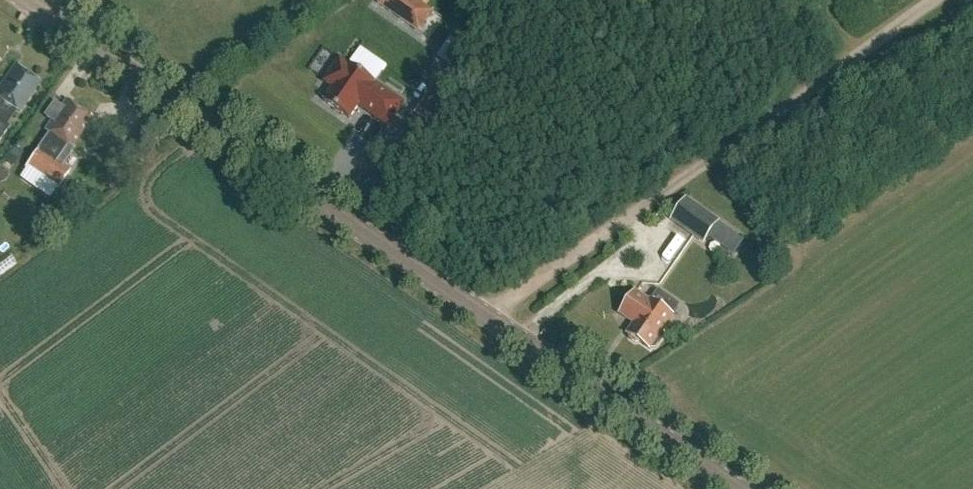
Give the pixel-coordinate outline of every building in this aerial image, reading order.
[(379,4),(409,25),(422,5),(415,0),(382,0),(379,4)] [(551,23),(541,28),(550,44),(560,38),(551,23)] [(324,102),(351,120),(360,106),(389,126),(404,104),(375,84),(376,83),(350,65),(349,66),(340,60),(325,83),(334,88),(324,102)] [(10,127),(6,124),(16,109),(20,112),(40,83),(14,66),(0,87),(0,141),(10,127)] [(71,171),(56,162),(68,146),(70,148),(91,119),(67,102),(46,130),(49,133),(28,163),(34,168),(60,185),(71,171)] [(98,138),(106,144),(116,132),(108,125),(98,138)] [(154,148),(139,139),(133,149),(147,159),(154,148)] [(720,222),(698,206),(682,229),(705,244),(720,222)] [(619,314),(633,324),(626,333),(628,335),(628,339),(634,343),(638,342),(649,350),(651,348),(655,348),(663,336),(662,332),(673,316),(671,316),(678,307),(668,300),(662,309),(649,300),(649,301),(634,291),(619,314)]
